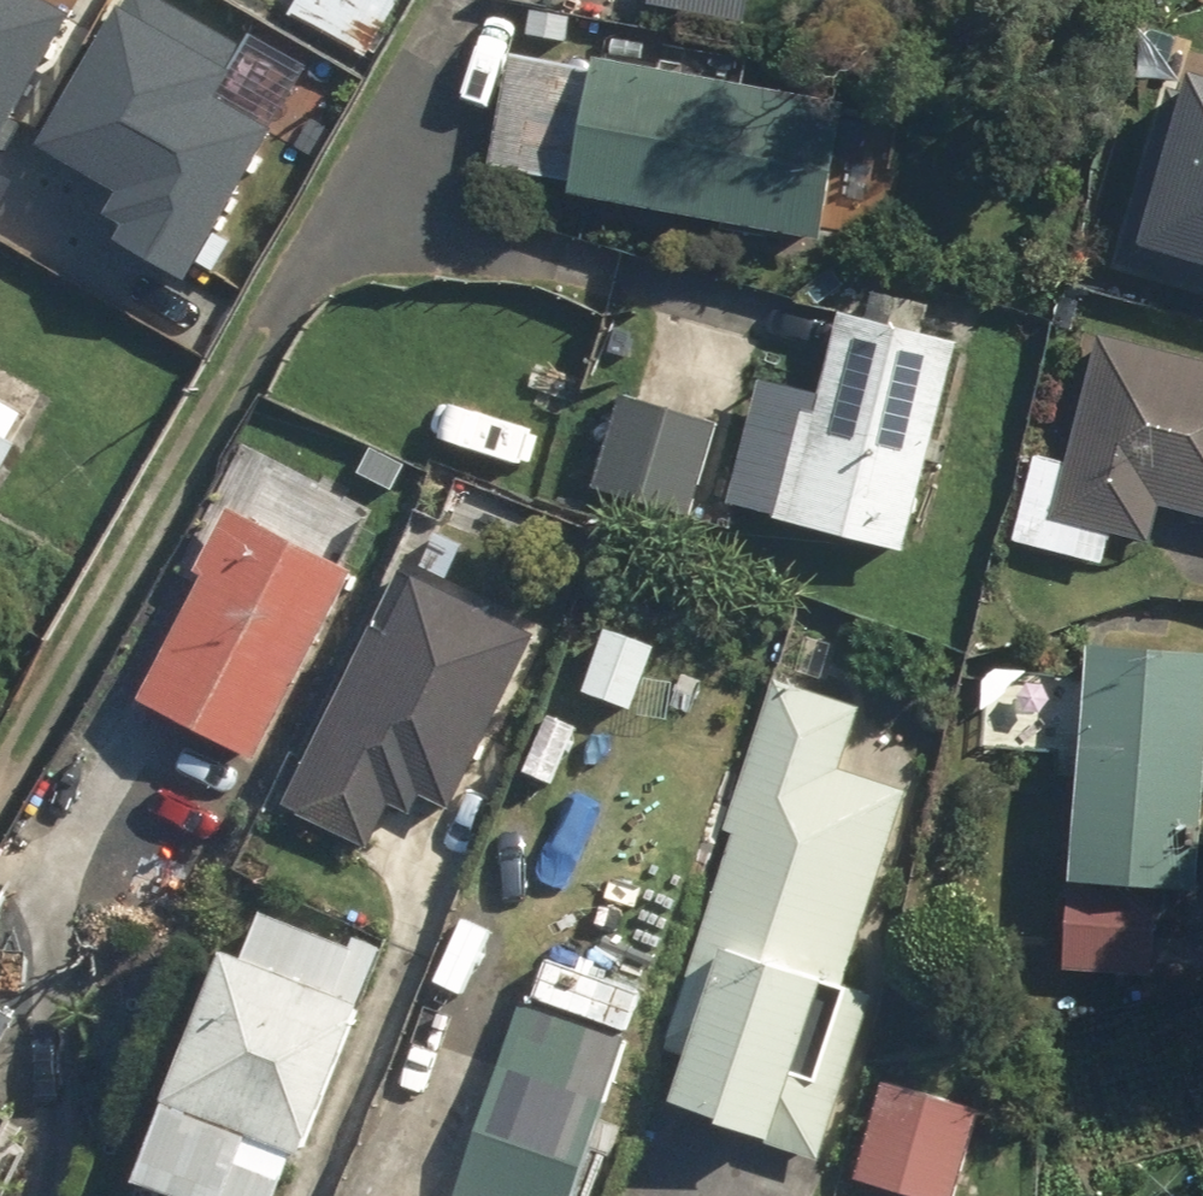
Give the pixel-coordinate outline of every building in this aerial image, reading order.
[(76,17),(42,0),(0,0),(0,166),(76,17)] [(294,16),(367,57),(400,0),(303,0),(294,16)] [(120,246),(192,283),(269,134),(216,107),(242,58),(142,8),(66,157),(145,197),(120,246)] [(564,190),(562,205),(820,241),(839,107),(504,59),(487,179),(564,190)] [(1202,285),(1202,92),(1187,88),(1138,267),(1202,285)] [(873,298),(867,324),(836,317),(817,397),(753,381),(721,515),(796,533),(900,558),(951,344),(920,337),(927,311),(873,298)] [(1144,546),(1153,513),(1202,527),(1202,361),(1100,332),(1063,465),(1033,456),(1010,539),(1103,566),(1111,537),(1144,546)] [(717,425),(618,398),(612,418),(569,406),(560,440),(603,452),(592,491),(691,519),(717,425)] [(15,452),(2,445),(18,417),(0,407),(0,480),(15,452)] [(272,539),(231,517),(132,702),(251,766),(350,580),(335,572),(368,510),(305,476),(272,539)] [(416,801),(446,816),(533,646),(397,577),(278,812),(363,855),(386,808),(407,819),(416,801)] [(1202,740),(1202,655),(1080,648),(1077,686),(983,681),(979,748),(1074,753),(1066,888),(1194,896),(1202,740)] [(680,1056),(660,1113),(782,1157),(813,1168),(871,993),(840,983),(903,796),(836,771),(856,712),(770,683),(719,835),(732,840),(658,1047),(680,1056)] [(1056,903),(1055,974),(1147,976),(1149,905),(1056,903)] [(342,940),(338,949),(257,916),(238,963),(215,954),(121,1186),(145,1195),(278,1195),(375,953),(342,940)] [(542,961),(456,1195),(568,1195),(641,998),(542,961)] [(13,1025),(0,1017),(0,1046),(13,1025)] [(882,1083),(853,1186),(889,1195),(953,1195),(976,1109),(882,1083)]
